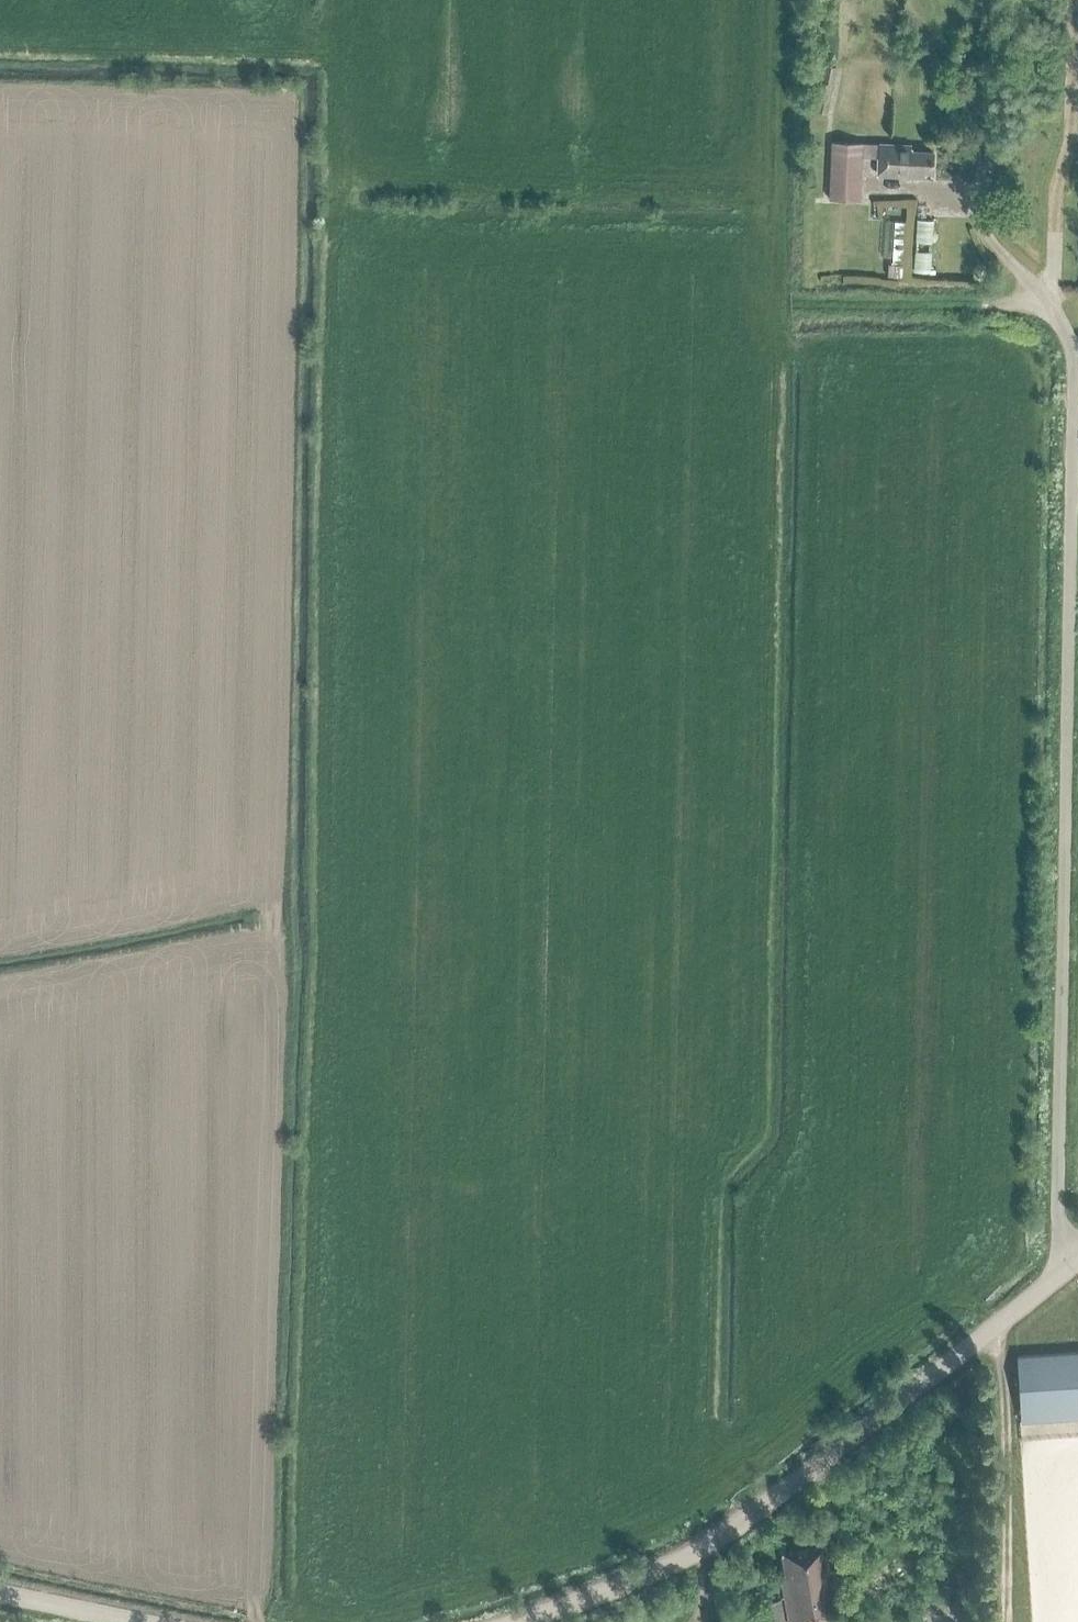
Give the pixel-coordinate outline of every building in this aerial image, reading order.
[(924,172),(932,172),(933,153),(910,152),(911,146),(832,142),(829,191),(860,192),(862,157),(879,157),(878,176),(923,178),(924,172)] [(929,273),(933,221),(917,220),(913,271),(929,273)] [(901,278),(902,265),(884,264),(883,276),(901,278)] [(1017,1356),(1020,1401),(1022,1422),(1077,1418),(1077,1352),(1017,1356)] [(825,1546),(781,1554),(786,1577),(781,1578),(789,1621),(812,1621),(842,1617),(833,1569),(829,1570),(825,1546)] [(760,1586),(771,1584),(769,1577),(759,1578),(760,1586)] [(780,1598),(761,1602),(764,1621),(785,1621),(780,1598)] [(953,1601),(920,1601),(921,1621),(954,1621),(953,1601)]
